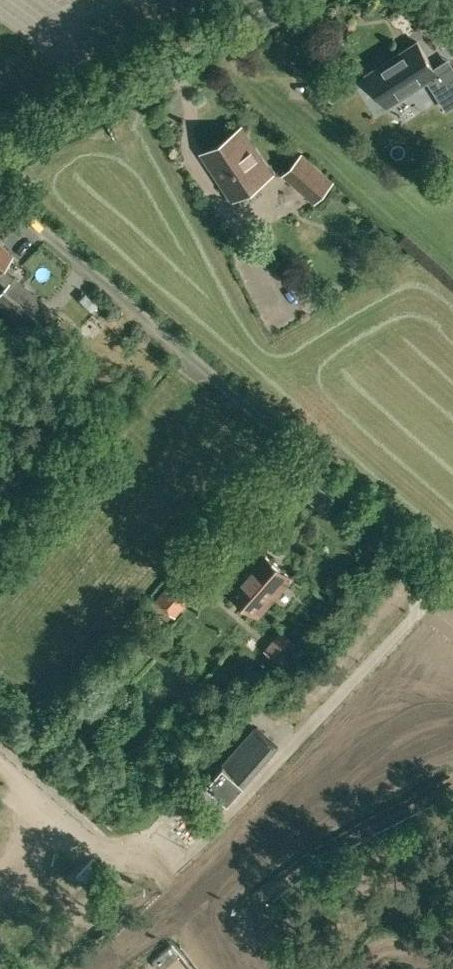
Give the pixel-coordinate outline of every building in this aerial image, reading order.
[(409,47),(387,61),(409,94),(421,86),(450,129),(452,128),(452,127),(452,113),(409,47)] [(234,198),(271,174),(241,128),(203,152),(234,198)] [(314,203),(335,180),(302,152),(282,174),(314,203)] [(5,285),(0,291),(0,307),(29,333),(27,335),(34,343),(53,324),(45,316),(50,309),(1,266),(12,254),(0,244),(0,280),(5,285)] [(65,456),(59,450),(43,464),(49,470),(65,456)] [(293,576),(261,549),(227,588),(259,616),(293,576)] [(190,560),(177,576),(157,598),(175,614),(208,576),(190,560)] [(296,648),(278,633),(265,648),(283,664),(296,648)] [(277,745),(256,726),(207,782),(228,801),(277,745)] [(167,947),(148,963),(153,968),(159,968),(175,956),(167,947)]
